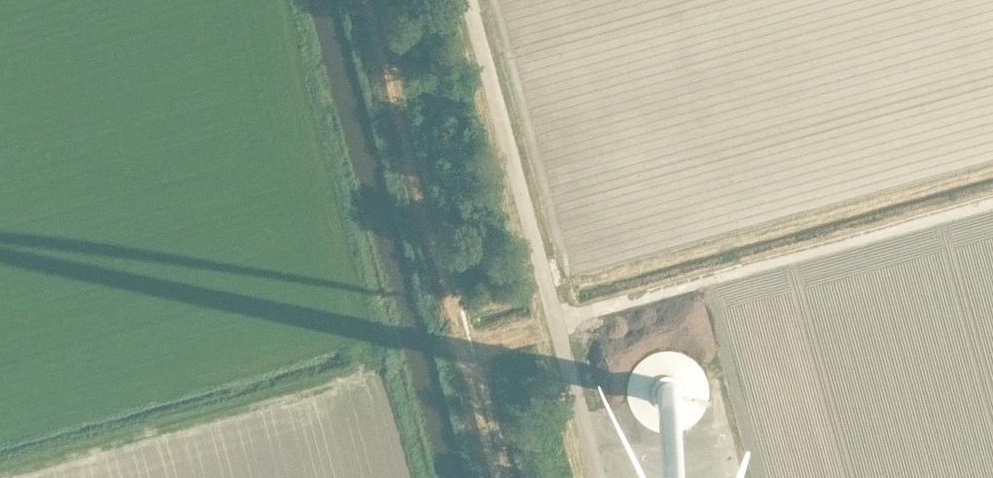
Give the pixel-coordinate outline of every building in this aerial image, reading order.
[(675,392),(675,390),(675,388),(675,386),(674,384),(673,383),(672,381),(670,380),(668,379),(667,378),(665,378),(663,378),(661,378),(659,378),(657,379),(656,380),(654,381),(653,383),(652,384),(651,386),(651,388),(651,390),(651,392),(651,394),(652,395),(653,397),(654,399),(656,400),(657,401),(659,401),(661,402),(663,402),(665,402),(667,401),(668,401),(670,400),(672,399),(673,397),(674,395),(674,394),(675,392)]
